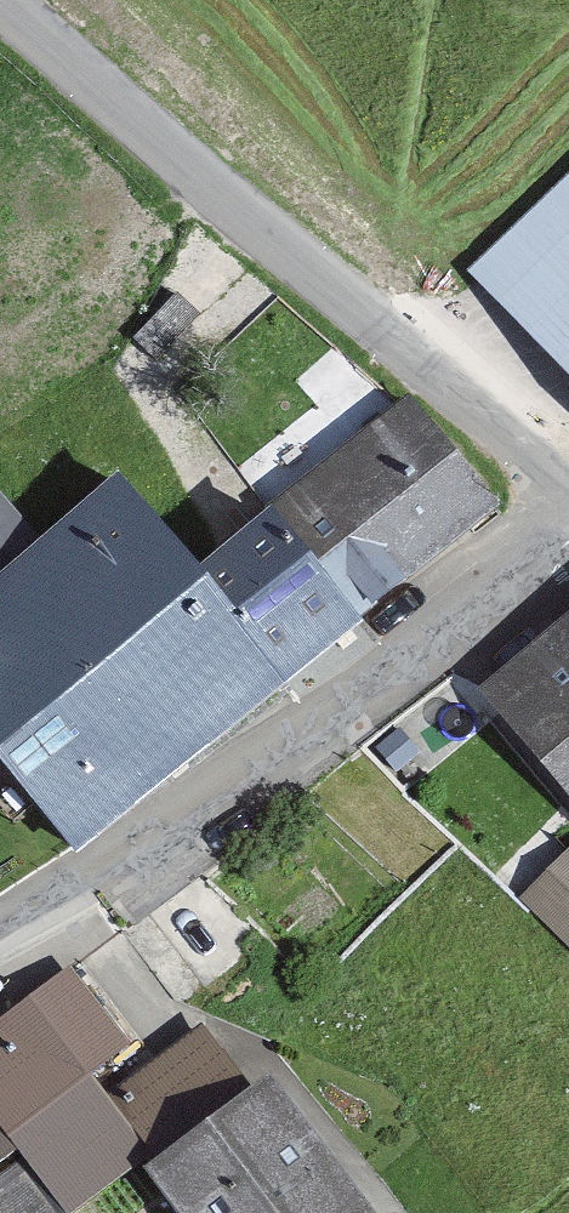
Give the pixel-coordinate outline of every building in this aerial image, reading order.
[(468,280),(568,377),(568,177),(468,280)] [(297,510),(374,614),(510,513),(421,392),(284,493),(297,510)] [(44,528),(0,465),(0,559),(44,528)] [(228,561),(147,467),(0,588),(0,746),(92,857),(320,680),(228,561)] [(385,627),(374,614),(297,510),(228,561),(320,680),(385,627)] [(491,692),(568,789),(568,629),(491,692)] [(568,950),(568,859),(523,904),(568,950)] [(0,1032),(0,1212),(88,1212),(260,1088),(204,1010),(144,1054),(80,971),(0,1032)] [(194,1212),(390,1212),(289,1081),(165,1175),(194,1212)]
